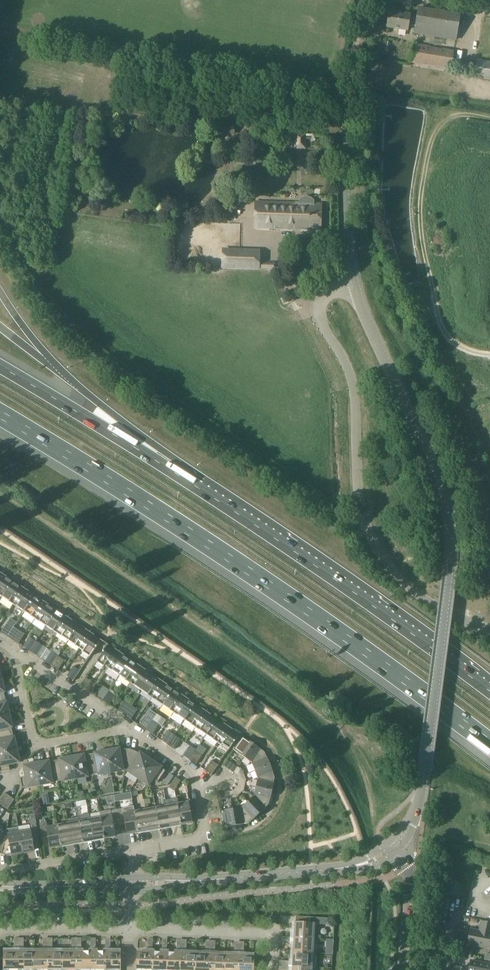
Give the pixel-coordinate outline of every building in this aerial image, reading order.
[(461,15),(419,8),(418,18),(416,26),(415,34),(457,40),(461,15)] [(409,25),(416,26),(418,18),(410,17),(411,15),(390,12),(388,27),(408,31),(409,25)] [(410,63),(452,70),(455,51),(413,44),(410,63)] [(489,61),(478,59),(474,77),(489,80),(489,61)] [(221,121),(221,122),(220,133),(234,135),(236,124),(236,123),(228,122),(225,122),(221,121)] [(294,139),(294,149),(306,149),(307,139),(306,139),(306,134),(307,134),(307,133),(295,133),(295,134),(295,139),(294,139)] [(322,203),(314,203),(314,201),(312,198),(309,196),(305,196),(302,197),(299,200),(299,202),(295,202),(295,203),(256,202),(256,228),(321,230),(322,203)] [(176,220),(175,231),(184,231),(185,221),(176,220)] [(260,264),(260,252),(224,251),(224,267),(260,268),(276,268),(276,265),(260,264)] [(2,597),(13,581),(7,576),(5,575),(5,576),(2,573),(0,577),(0,595),(2,597)] [(20,585),(13,581),(2,597),(13,604),(24,588),(21,586),(20,585)] [(13,604),(24,612),(35,595),(28,591),(29,591),(27,590),(24,588),(13,604)] [(42,600),(35,595),(24,612),(35,619),(46,603),(43,601),(42,600)] [(35,619),(46,626),(57,610),(50,606),(51,606),(49,605),(46,603),(35,619)] [(57,634),(68,618),(65,615),(64,614),(64,615),(57,610),(46,626),(57,634)] [(57,634),(68,641),(79,625),(72,620),(73,620),(71,619),(71,620),(68,618),(57,634)] [(1,632),(8,637),(14,627),(8,622),(1,632)] [(79,625),(68,641),(79,648),(90,632),(87,630),(86,629),(79,625)] [(21,631),(14,627),(8,637),(14,641),(21,631)] [(90,632),(79,648),(83,651),(82,652),(90,657),(101,640),(100,641),(93,636),(94,635),(95,635),(93,634),(90,632)] [(23,647),(30,651),(36,641),(30,637),(23,647)] [(43,646),(36,641),(30,651),(36,656),(43,646)] [(108,645),(96,662),(104,667),(105,665),(109,668),(119,652),(116,650),(115,649),(115,650),(108,646),(108,645)] [(52,666),(58,656),(52,651),(45,661),(52,666)] [(119,652),(109,668),(119,675),(130,659),(124,655),(123,654),(122,654),(119,652)] [(65,660),(58,656),(52,666),(58,670),(65,660)] [(119,675),(130,683),(141,667),(138,665),(137,664),(130,659),(119,675)] [(67,676),(74,681),(80,671),(73,666),(67,676)] [(141,667),(130,683),(141,690),(152,674),(146,670),(144,669),(141,667)] [(141,690),(152,698),(163,682),(160,680),(160,679),(159,679),(152,674),(141,690)] [(86,689),(91,681),(86,678),(81,685),(86,689)] [(163,682),(152,698),(163,705),(174,689),(167,685),(166,684),(163,682)] [(96,696),(103,700),(109,690),(103,686),(96,696)] [(163,705),(174,713),(185,697),(182,695),(182,694),(181,694),(180,694),(174,689),(163,705)] [(109,705),(116,695),(109,690),(103,700),(109,705)] [(11,714),(9,707),(8,708),(5,697),(0,698),(0,716),(11,714)] [(185,697),(174,713),(185,720),(196,704),(189,700),(189,699),(188,699),(185,697)] [(124,715),(131,705),(125,701),(118,710),(124,715)] [(185,720),(196,728),(207,712),(204,709),(202,708),(202,709),(196,704),(185,720)] [(131,705),(124,715),(131,720),(138,710),(131,705)] [(207,712),(196,728),(207,735),(218,719),(211,715),(211,714),(210,713),(210,714),(207,712)] [(13,732),(11,721),(12,721),(11,714),(0,716),(0,735),(13,732)] [(140,725),(146,730),(153,720),(146,715),(140,725)] [(207,735),(217,743),(228,726),(225,724),(226,724),(224,723),(218,719),(207,735)] [(153,720),(146,730),(153,734),(160,725),(153,720)] [(228,726),(217,743),(222,746),(223,744),(230,749),(241,733),(234,728),(233,729),(232,728),(231,729),(228,726)] [(161,740),(168,745),(175,735),(168,730),(161,740)] [(18,749),(17,743),(15,743),(13,732),(0,735),(0,753),(18,749)] [(175,735),(168,745),(175,749),(181,739),(175,735)] [(234,750),(245,757),(254,744),(243,737),(234,750)] [(252,762),(265,752),(254,744),(245,757),(252,762)] [(183,755),(190,760),(197,750),(190,745),(183,755)] [(114,748),(107,750),(111,772),(126,769),(130,749),(124,749),(119,749),(114,750),(114,748)] [(18,749),(0,753),(0,772),(10,770),(9,764),(19,761),(18,757),(20,756),(18,749)] [(139,778),(151,759),(145,755),(145,756),(140,754),(136,751),(130,749),(126,769),(139,778)] [(100,752),(89,754),(93,775),(111,772),(107,750),(100,751),(100,752)] [(197,750),(190,760),(196,764),(203,754),(197,750)] [(252,762),(255,770),(270,765),(265,752),(252,762)] [(75,778),(93,775),(89,754),(79,756),(78,755),(71,756),(75,778)] [(58,781),(75,778),(71,756),(65,757),(65,759),(54,761),(58,781)] [(157,763),(151,759),(139,778),(148,784),(153,778),(158,782),(166,770),(156,764),(157,763)] [(219,765),(212,760),(205,770),(212,775),(219,765)] [(43,761),(36,762),(40,784),(43,784),(58,781),(54,761),(43,763),(43,761)] [(22,788),(40,784),(36,762),(29,763),(30,765),(25,766),(26,776),(20,777),(22,788)] [(230,770),(234,773),(238,767),(234,764),(230,770)] [(255,770),(258,779),(275,777),(270,765),(255,770)] [(170,774),(164,783),(168,785),(174,776),(170,774)] [(181,781),(176,777),(169,787),(174,791),(181,781)] [(272,791),(275,777),(258,779),(256,787),(272,791)] [(256,787),(255,796),(269,804),(272,791),(256,787)] [(10,796),(5,793),(0,800),(0,804),(3,806),(10,796)] [(15,799),(10,796),(3,806),(8,809),(15,799)] [(259,814),(269,804),(255,796),(248,802),(259,814)] [(248,802),(242,808),(249,823),(259,814),(248,802)] [(189,803),(177,805),(181,824),(192,822),(189,803)] [(177,805),(167,806),(170,826),(181,824),(177,805)] [(127,834),(138,832),(135,812),(134,806),(122,808),(123,808),(117,809),(119,825),(126,824),(127,834)] [(163,807),(156,808),(160,828),(170,826),(167,806),(163,807)] [(156,808),(145,810),(149,830),(160,828),(156,808)] [(242,808),(233,810),(236,825),(249,823),(242,808)] [(113,826),(119,825),(117,809),(111,810),(99,812),(104,838),(115,836),(113,826)] [(138,832),(149,830),(145,810),(135,812),(138,832)] [(236,825),(233,810),(220,812),(223,828),(236,825)] [(89,814),(90,820),(93,840),(104,838),(99,812),(89,814)] [(83,842),(93,840),(90,820),(89,814),(78,816),(78,817),(83,842)] [(78,817),(68,819),(69,824),(72,843),(83,842),(78,817)] [(58,826),(48,828),(47,822),(45,822),(41,823),(40,823),(42,839),(49,837),(50,847),(62,845),(58,826)] [(29,825),(18,827),(23,852),(34,850),(32,840),(39,839),(36,824),(29,825)] [(62,845),(72,843),(69,824),(58,826),(62,845)] [(5,835),(1,854),(7,855),(12,854),(23,852),(18,827),(7,829),(5,835)] [(295,916),(294,937),(312,938),(315,938),(316,924),(314,924),(314,917),(311,917),(295,916)] [(481,921),(480,931),(471,929),(468,944),(489,948),(489,923),(481,921)] [(294,942),(293,952),(311,953),(311,952),(312,938),(294,937),(290,937),(290,942),(294,942)] [(4,951),(4,969),(19,969),(19,947),(14,947),(14,951),(4,951)] [(34,969),(34,951),(24,951),(24,947),(19,947),(19,969),(34,969)] [(43,951),(34,951),(34,969),(48,969),(48,947),(43,947),(43,951)] [(62,969),(62,951),(53,951),(53,947),(48,947),(48,969),(62,969)] [(77,969),(77,948),(72,948),(72,951),(62,951),(62,969),(77,969)] [(82,948),(77,948),(77,969),(91,969),(91,951),(82,951),(82,948)] [(91,969),(106,969),(105,951),(96,951),(96,948),(91,948),(91,951),(91,969)] [(105,951),(106,969),(120,969),(120,951),(110,951),(110,948),(106,948),(106,951),(105,951)] [(137,969),(152,969),(153,952),(153,948),(148,948),(148,952),(138,951),(137,969)] [(153,952),(152,969),(166,969),(167,952),(167,948),(162,948),(162,952),(153,952)] [(182,949),(177,949),(177,953),(167,952),(166,969),(181,969),(182,949)] [(196,953),(186,953),(186,949),(182,949),(181,969),(195,969),(196,953)] [(210,950),(205,950),(205,954),(196,953),(195,969),(210,969),(210,950)] [(225,954),(215,954),(215,950),(210,950),(210,969),(224,969),(225,954)] [(225,954),(224,969),(238,969),(239,951),(234,951),(234,955),(225,954)] [(239,951),(238,969),(253,969),(254,956),(244,955),(244,951),(239,951)] [(311,952),(311,953),(293,952),(293,961),(289,961),(289,966),(310,967),(315,967),(316,953),(311,952)] [(475,961),(474,966),(472,966),(470,967),(463,966),(462,969),(489,969),(489,964),(475,961)]
